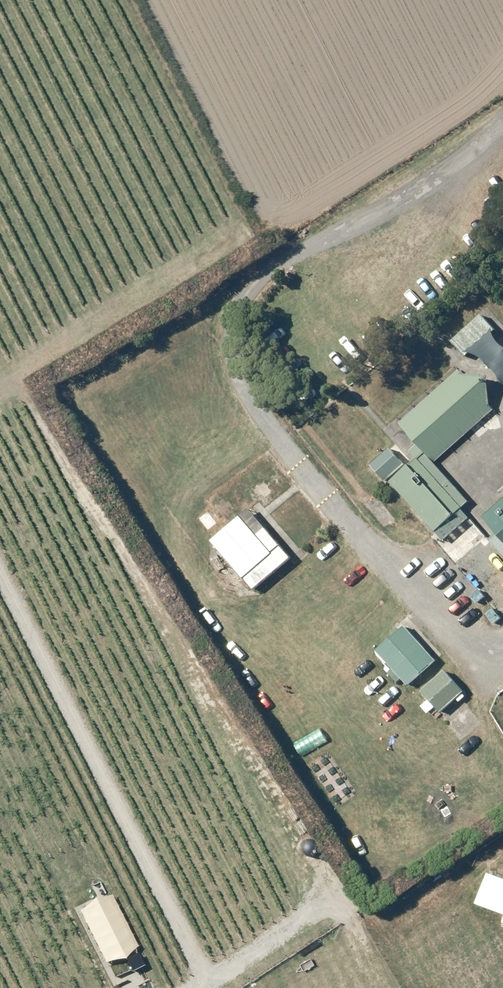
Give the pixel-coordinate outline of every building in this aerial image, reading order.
[(457,335),(451,341),(465,357),(495,330),(481,315),(457,335)] [(457,370),(398,424),(416,443),(434,462),(494,409),(490,404),(481,395),(461,373),(457,370)] [(488,376),(461,373),(481,395),(490,404),(488,381),(488,376)] [(416,458),(390,482),(443,540),(469,518),(461,508),(469,502),(434,462),(416,443),(409,450),(416,458)] [(403,463),(391,449),(389,447),(370,464),(385,480),(403,463)] [(483,517),(497,533),(489,540),(502,556),(502,498),(483,517)] [(225,527),(211,539),(254,590),(290,557),(248,509),(225,527)] [(207,510),(197,518),(207,530),(216,522),(207,510)] [(478,590),(470,597),(476,603),(484,596),(478,590)] [(493,609),(486,614),(493,623),(500,618),(493,609)] [(404,625),(376,651),(408,686),(436,660),(404,625)] [(444,670),(421,691),(440,711),(463,690),(444,670)]
